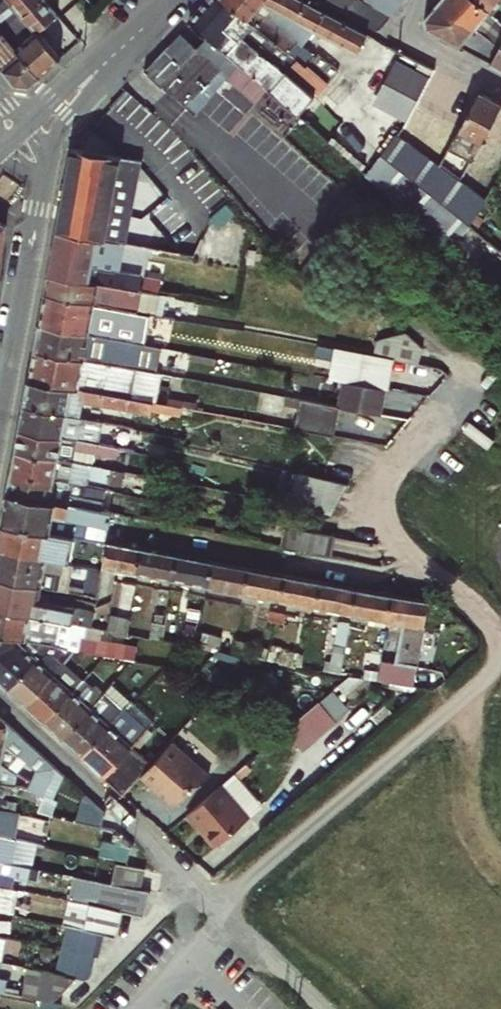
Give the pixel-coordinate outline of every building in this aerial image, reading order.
[(35,29),(37,30),(56,14),(45,0),(11,0),(35,29)] [(241,36),(246,31),(252,23),(248,20),(224,0),(209,0),(203,6),(241,36)] [(248,20),(256,10),(263,2),(264,0),(224,0),(248,20)] [(304,0),(264,0),(263,2),(275,9),(315,30),(325,11),(304,0)] [(374,29),(376,29),(378,29),(379,29),(390,15),(362,0),(319,0),(374,29)] [(425,18),(426,27),(459,45),(475,27),(475,26),(487,12),(488,10),(477,0),(441,0),(425,18)] [(488,10),(487,12),(491,15),(500,4),(500,0),(477,0),(488,10)] [(269,19),(275,9),(263,2),(256,10),(269,19)] [(37,30),(35,29),(26,36),(0,6),(0,28),(40,75),(60,58),(37,30)] [(188,21),(207,37),(225,53),(241,36),(203,6),(188,21)] [(297,42),(269,19),(256,10),(248,20),(252,23),(288,53),(289,52),(297,42)] [(367,33),(325,11),(315,30),(357,53),(367,33)] [(475,26),(498,44),(500,40),(500,20),(491,15),(487,12),(475,26)] [(305,66),(289,52),(288,53),(252,23),(246,31),(288,67),(333,106),(341,95),(338,92),(311,70),(310,71),(305,66)] [(475,27),(459,45),(489,61),(498,44),(475,27)] [(40,75),(0,28),(0,67),(13,84),(28,85),(40,75)] [(246,31),(241,36),(259,51),(266,57),(283,72),(285,70),(288,67),(246,31)] [(259,51),(241,36),(225,53),(241,68),(268,90),(296,115),(314,96),(285,70),(283,72),(266,57),(257,53),(259,51)] [(220,68),(184,105),(194,113),(230,78),(241,68),(225,53),(207,37),(198,47),(220,68)] [(498,44),(489,61),(500,68),(500,40),(498,44)] [(314,55),(297,42),(289,52),(305,66),(314,55)] [(220,68),(198,47),(187,58),(185,58),(183,59),(180,60),(179,61),(177,62),(176,64),(175,66),(174,68),(174,70),(174,71),(162,83),(184,105),(220,68)] [(316,52),(314,55),(305,66),(310,71),(311,70),(338,92),(348,80),(316,52)] [(255,102),(268,90),(241,68),(230,78),(255,102)] [(432,68),(411,106),(413,107),(435,119),(455,81),(432,68)] [(478,92),(455,81),(435,119),(458,131),(478,92)] [(499,104),(478,92),(458,131),(479,142),(499,104)] [(124,101),(109,117),(125,131),(139,115),(124,101)] [(499,104),(479,142),(480,143),(500,154),(500,105),(499,104)] [(426,138),(435,119),(413,107),(403,126),(415,133),(409,145),(419,151),(426,138)] [(321,125),(307,113),(302,119),(316,131),(321,125)] [(439,166),(458,131),(435,119),(426,138),(439,145),(432,160),(439,166)] [(395,134),(380,153),(428,194),(468,225),(455,213),(472,193),(483,202),(484,200),(473,192),(461,182),(445,204),(431,191),(447,172),(439,166),(432,160),(419,151),(409,145),(395,134)] [(473,192),(477,183),(485,187),(498,162),(500,156),(500,154),(480,143),(473,156),(468,165),(459,181),(461,182),(473,192)] [(115,154),(71,146),(55,228),(96,236),(100,237),(115,154)] [(380,153),(362,173),(410,215),(428,194),(380,153)] [(131,169),(115,154),(100,237),(119,240),(131,169)] [(459,181),(447,172),(431,191),(445,204),(461,182),(459,181)] [(455,213),(468,225),(483,202),(472,193),(455,213)] [(428,194),(410,215),(449,247),(468,225),(428,194)] [(47,272),(136,289),(138,273),(96,265),(95,271),(90,270),(96,236),(55,228),(47,272)] [(47,272),(43,292),(135,310),(154,313),(158,293),(136,289),(47,272)] [(38,324),(109,337),(113,318),(133,322),(135,310),(43,292),(38,324)] [(38,324),(33,349),(127,367),(129,355),(160,361),(163,347),(109,337),(38,324)] [(375,341),(372,355),(399,360),(417,364),(422,345),(403,330),(375,341)] [(28,378),(132,398),(137,369),(127,367),(33,349),(28,378)] [(350,351),(344,381),(353,383),(393,390),(399,360),(372,355),(350,351)] [(28,378),(23,402),(66,410),(66,413),(79,416),(82,403),(150,417),(151,409),(153,402),(132,398),(28,378)] [(353,383),(348,409),(352,410),(391,417),(396,391),(393,390),(353,383)] [(23,402),(18,428),(101,443),(109,445),(119,447),(121,433),(99,429),(98,435),(91,434),(94,419),(79,416),(66,413),(66,410),(23,402)] [(180,414),(181,408),(153,402),(151,409),(180,414)] [(313,402),(307,432),(347,439),(352,410),(348,409),(313,402)] [(18,428),(14,450),(90,464),(92,450),(99,451),(101,443),(18,428)] [(119,447),(109,445),(108,453),(132,458),(133,450),(119,447)] [(14,450),(11,471),(85,485),(87,474),(115,479),(117,469),(90,464),(14,450)] [(133,450),(132,458),(168,465),(169,456),(133,450)] [(85,485),(11,471),(7,493),(100,511),(102,500),(83,496),(85,485)] [(299,476),(294,503),(326,509),(349,485),(299,476)] [(100,511),(7,493),(1,522),(84,538),(86,523),(105,527),(108,512),(100,511)] [(1,522),(0,529),(0,548),(18,552),(18,556),(45,561),(48,546),(84,553),(83,562),(103,566),(103,565),(107,542),(84,538),(1,522)] [(143,548),(107,542),(103,565),(139,572),(143,548)] [(40,586),(41,579),(44,565),(45,561),(18,556),(18,552),(0,548),(0,579),(40,586)] [(175,554),(143,548),(139,572),(171,578),(175,554)] [(212,561),(175,554),(171,578),(208,585),(212,561)] [(74,593),(97,597),(103,566),(83,562),(80,561),(79,567),(74,593)] [(248,568),(212,561),(208,585),(243,592),(248,568)] [(51,566),(44,565),(41,579),(49,581),(51,566)] [(282,574),(248,568),(243,592),(279,598),(282,574)] [(282,574),(279,598),(315,605),(319,581),(282,574)] [(319,581),(315,605),(353,612),(357,588),(319,581)] [(0,584),(0,609),(59,621),(92,627),(97,602),(74,598),(72,608),(37,601),(39,591),(0,584)] [(357,588),(353,612),(387,619),(392,594),(357,588)] [(392,594),(387,619),(401,621),(393,661),(416,666),(429,601),(392,594)] [(54,646),(78,651),(84,652),(107,657),(113,658),(116,644),(57,632),(59,621),(0,609),(0,636),(54,646)] [(185,630),(195,632),(199,611),(189,609),(185,630)] [(156,622),(164,624),(166,615),(157,613),(156,622)] [(128,632),(131,618),(110,614),(107,628),(128,632)] [(341,678),(351,623),(339,621),(331,663),(327,662),(325,674),(341,678)] [(301,635),(308,636),(311,625),(304,624),(301,635)] [(155,625),(153,634),(162,636),(164,626),(155,625)] [(367,652),(379,655),(385,630),(369,627),(365,645),(368,646),(367,652)] [(233,644),(223,642),(224,636),(203,632),(201,643),(232,649),(233,644)] [(258,651),(269,654),(273,635),(262,633),(258,651)] [(255,637),(239,634),(238,636),(236,647),(252,651),(255,637)] [(42,662),(46,656),(54,646),(0,636),(0,684),(10,693),(39,659),(42,662)] [(273,664),(286,667),(302,670),(304,657),(289,654),(274,651),(273,664)] [(107,657),(84,652),(83,659),(101,663),(107,657)] [(27,708),(56,675),(42,662),(39,659),(10,693),(27,708)] [(84,682),(93,672),(88,668),(80,678),(84,682)] [(93,672),(84,682),(89,686),(98,677),(93,672)] [(75,692),(56,675),(27,708),(45,725),(75,692)] [(112,691),(120,698),(130,687),(122,679),(112,691)] [(101,680),(83,700),(92,709),(110,689),(101,680)] [(83,758),(122,715),(130,707),(120,698),(112,691),(110,689),(92,709),(63,741),(83,758)] [(63,741),(92,709),(83,700),(75,692),(45,725),(63,741)] [(289,733),(305,752),(339,723),(323,704),(289,733)] [(6,740),(5,743),(19,755),(36,771),(29,781),(44,796),(38,812),(49,814),(66,818),(68,809),(58,807),(65,775),(0,715),(0,739),(6,740)] [(102,777),(131,746),(143,734),(122,715),(83,758),(102,777)] [(1,764),(0,768),(0,773),(5,774),(7,771),(5,769),(19,755),(5,743),(6,740),(0,739),(0,764),(1,764)] [(152,765),(141,776),(175,807),(210,778),(173,742),(152,765)] [(141,776),(152,765),(131,746),(102,777),(123,796),(133,785),(141,776)] [(5,769),(7,771),(18,780),(25,786),(29,781),(36,771),(19,755),(5,769)] [(16,789),(38,812),(44,796),(29,781),(25,786),(18,780),(7,771),(5,774),(0,773),(0,786),(16,789)] [(221,789),(187,817),(216,847),(251,820),(221,789)] [(79,821),(108,827),(109,817),(94,802),(79,821)] [(18,814),(0,810),(0,838),(8,840),(11,825),(15,827),(18,814)] [(9,864),(14,841),(8,840),(0,838),(0,862),(9,864)] [(103,842),(100,855),(132,861),(134,848),(103,842)] [(4,888),(6,874),(38,880),(40,870),(9,864),(0,862),(0,888),(4,888)] [(118,885),(145,890),(149,870),(122,864),(118,885)] [(145,890),(118,885),(64,875),(63,880),(72,882),(68,900),(127,912),(151,916),(156,892),(145,890)] [(14,916),(19,891),(4,888),(0,888),(0,913),(14,916)] [(127,912),(68,900),(63,926),(64,926),(108,935),(121,938),(127,912)] [(5,940),(22,943),(25,928),(0,923),(0,939),(5,940)] [(108,935),(64,926),(59,951),(72,953),(100,959),(103,960),(108,935)] [(59,951),(54,976),(76,980),(83,982),(93,980),(100,959),(72,953),(59,951)] [(54,976),(25,970),(19,996),(51,1003),(76,980),(54,976)]
